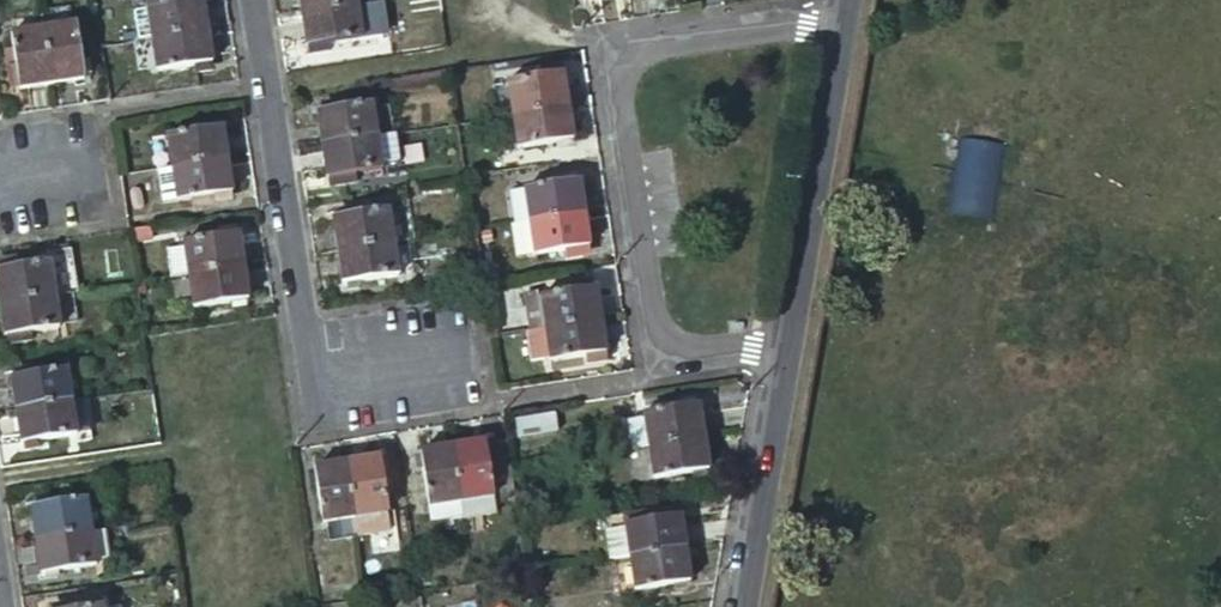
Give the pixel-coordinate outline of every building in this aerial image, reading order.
[(149,35),(203,26),(199,0),(144,0),(145,4),(149,35)] [(300,10),(365,0),(299,0),(300,10)] [(323,39),(374,32),(370,0),(365,0),(300,10),(305,42),(323,39)] [(374,32),(380,31),(376,0),(370,0),(374,32)] [(134,37),(149,35),(145,4),(130,6),(134,37)] [(41,24),(49,80),(81,75),(73,19),(41,24)] [(49,80),(41,24),(9,30),(11,42),(14,61),(5,62),(8,79),(16,77),(17,85),(49,80)] [(149,35),(153,67),(208,59),(203,26),(149,35)] [(325,48),(323,39),(305,42),(305,51),(325,48)] [(14,61),(11,42),(3,44),(5,62),(14,61)] [(558,64),(551,65),(552,74),(560,72),(558,64)] [(505,81),(509,111),(565,103),(560,72),(552,74),(551,65),(536,68),(538,76),(505,81)] [(16,77),(8,79),(9,86),(17,85),(16,77)] [(316,109),(320,141),(375,132),(370,99),(316,109)] [(509,111),(515,145),(570,136),(565,103),(509,111)] [(149,134),(154,166),(170,163),(224,155),(219,122),(149,134)] [(320,141),(325,173),(334,171),(353,168),(381,165),(375,132),(320,141)] [(961,134),(946,208),(990,217),(1005,143),(961,134)] [(224,155),(170,163),(175,198),(229,189),(224,155)] [(170,163),(154,166),(159,199),(160,200),(175,198),(170,163)] [(154,166),(140,168),(145,201),(159,199),(154,166)] [(354,175),(353,168),(334,171),(335,179),(354,175)] [(335,179),(334,171),(325,173),(327,180),(335,179)] [(582,211),(576,179),(522,188),(526,219),(582,211)] [(507,190),(512,221),(526,219),(522,188),(507,190)] [(339,209),(340,216),(359,212),(357,205),(339,209)] [(411,237),(407,205),(387,208),(392,240),(411,237)] [(332,217),(337,248),(392,240),(387,208),(359,212),(340,216),(332,217)] [(332,210),(332,217),(340,216),(339,209),(332,210)] [(587,244),(582,211),(526,219),(531,253),(587,244)] [(233,225),(221,227),(222,233),(234,232),(233,225)] [(182,239),(186,270),(241,262),(237,231),(234,232),(222,233),(182,239)] [(415,269),(411,237),(392,240),(397,272),(415,269)] [(337,248),(341,280),(397,272),(392,240),(337,248)] [(46,259),(51,291),(74,288),(68,249),(45,252),(46,259)] [(0,266),(16,264),(15,257),(0,260),(0,261),(0,266)] [(51,291),(46,259),(16,264),(0,266),(0,267),(0,299),(51,291)] [(186,270),(192,303),(246,295),(241,262),(186,270)] [(527,299),(532,327),(544,325),(599,317),(594,285),(539,292),(539,297),(527,299)] [(3,332),(10,330),(27,328),(57,323),(51,291),(0,299),(0,315),(3,332)] [(604,348),(599,317),(544,325),(548,353),(549,356),(581,352),(582,360),(597,358),(596,349),(604,348)] [(532,327),(524,328),(528,356),(548,353),(544,325),(532,327)] [(28,335),(27,328),(10,330),(12,338),(28,335)] [(12,338),(10,330),(3,332),(4,340),(12,338)] [(596,349),(597,358),(605,357),(604,348),(596,349)] [(17,372),(33,369),(32,362),(16,365),(17,372)] [(17,372),(10,373),(15,405),(69,397),(64,364),(33,369),(17,372)] [(10,373),(17,372),(16,365),(9,366),(10,373)] [(69,397),(15,405),(20,438),(75,429),(74,426),(85,424),(81,394),(69,397)] [(629,416),(633,446),(705,435),(700,403),(647,411),(647,413),(629,416)] [(514,413),(515,429),(550,429),(549,412),(514,413)] [(493,434),(485,435),(487,450),(492,476),(499,475),(493,434)] [(451,440),(459,495),(494,491),(492,476),(487,450),(485,435),(451,440)] [(633,446),(638,479),(709,468),(705,435),(633,446)] [(419,446),(427,500),(459,495),(451,440),(419,446)] [(377,452),(346,457),(354,511),(385,507),(397,505),(391,461),(379,462),(377,452)] [(346,457),(313,462),(322,516),(354,511),(346,457)] [(494,491),(459,495),(462,511),(496,506),(494,491)] [(459,495),(427,500),(430,516),(462,511),(459,495)] [(31,506),(36,538),(90,530),(86,497),(31,506)] [(680,503),(672,504),(673,511),(681,510),(680,503)] [(625,512),(626,519),(673,511),(672,504),(625,512)] [(354,511),(357,529),(388,525),(385,507),(354,511)] [(611,525),(615,554),(631,552),(685,543),(681,510),(673,511),(626,519),(626,522),(611,525)] [(36,538),(40,570),(95,562),(90,530),(36,538)] [(689,576),(685,543),(631,552),(635,584),(689,576)]
